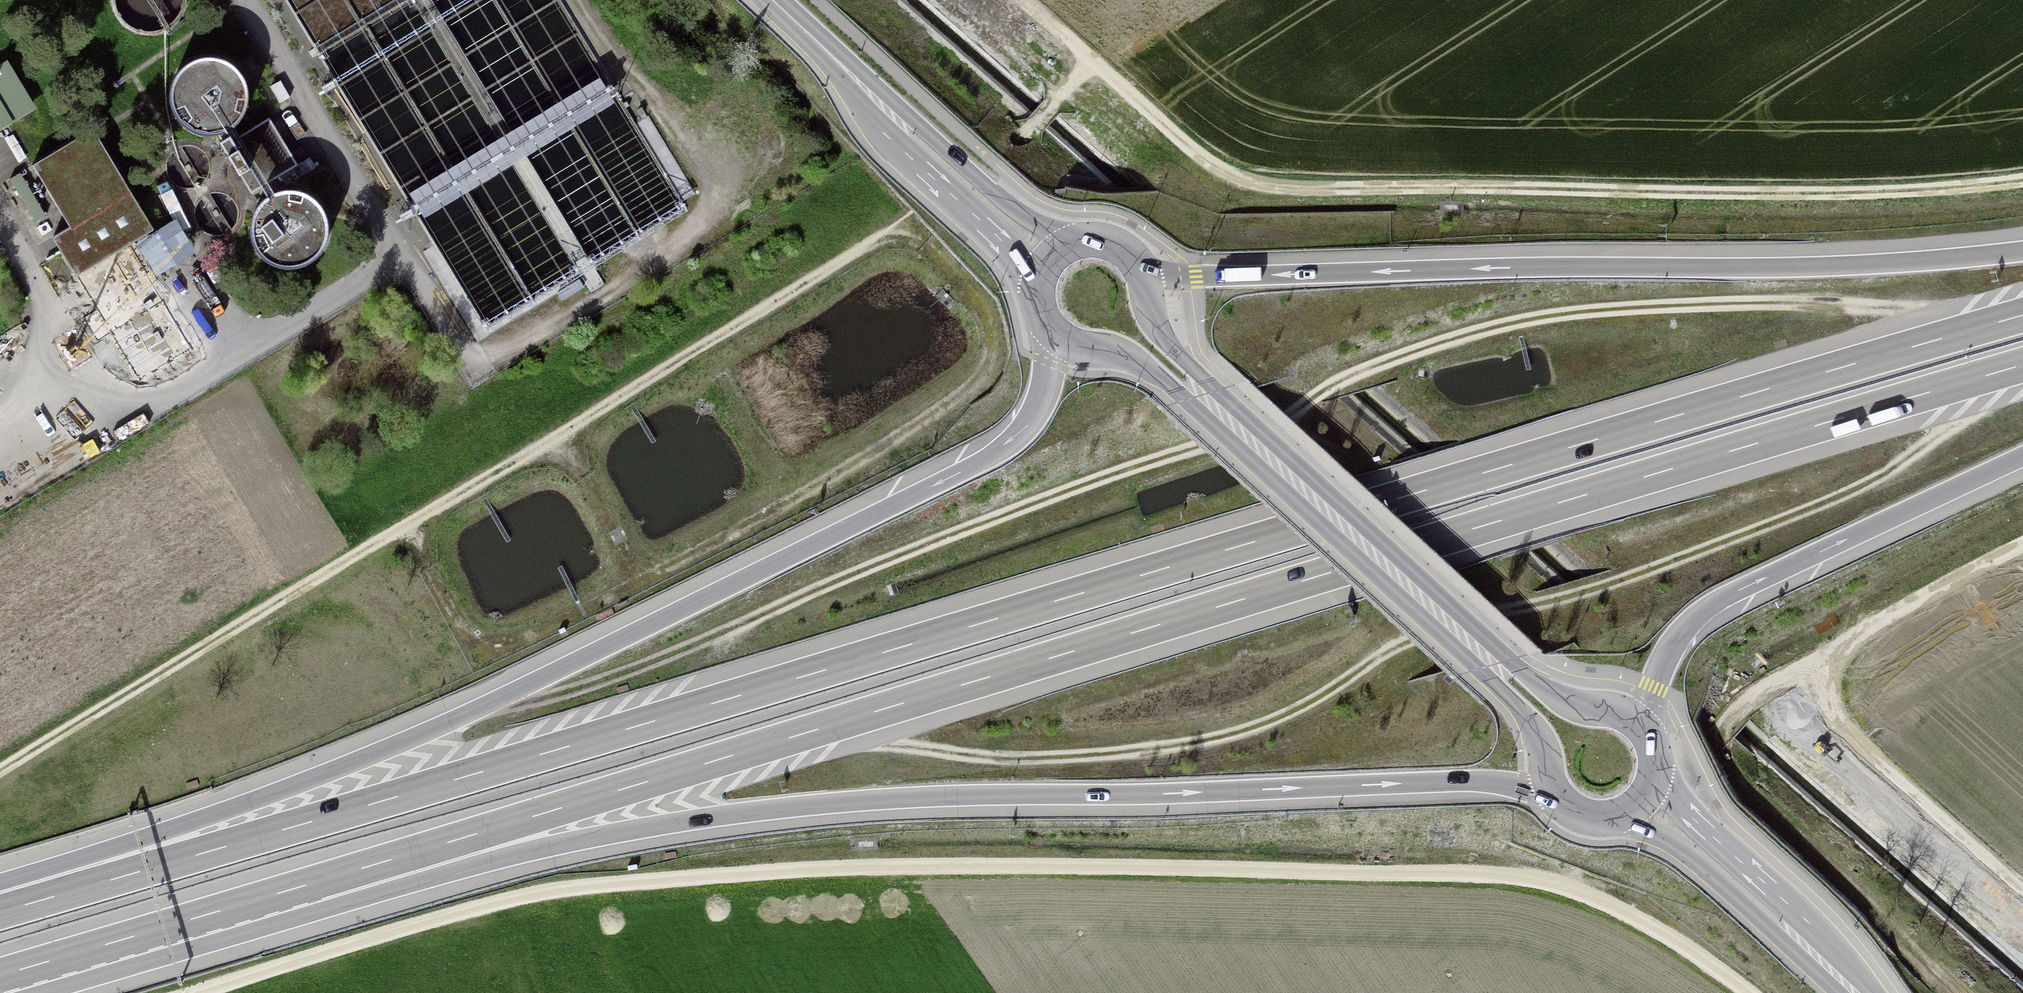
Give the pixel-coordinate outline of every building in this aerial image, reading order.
[(180,16),(184,3),(184,0),(112,0),(113,10),(120,23),(131,32),(144,36),(158,34),(171,28),(180,17),(180,16)] [(191,133),(192,133),(206,137),(213,136),(221,134),(234,127),(239,121),(243,114),(246,107),(247,99),(245,84),(241,78),(237,71),(225,63),(218,60),(210,59),(202,60),(195,62),(188,65),(182,70),(173,81),(169,96),(171,110),(179,124),(185,129),(191,133)] [(279,105),(287,100),(278,84),(269,89),(279,105)] [(296,167),(268,121),(231,143),(228,138),(219,144),(250,195),(296,167)] [(128,246),(152,231),(92,131),(31,167),(68,229),(51,239),(121,354),(147,339),(165,369),(192,352),(128,246)] [(258,207),(257,207),(254,213),(251,221),(250,236),(255,250),(260,256),(265,261),(272,265),(279,268),(287,269),(294,269),(302,267),(309,264),(315,259),(320,253),(324,247),(326,240),(327,232),(327,224),(325,217),(322,210),(312,199),(298,193),(291,191),(283,192),(276,193),(269,197),(258,207)] [(589,295),(603,286),(592,267),(580,274),(583,280),(581,281),(589,295)]
